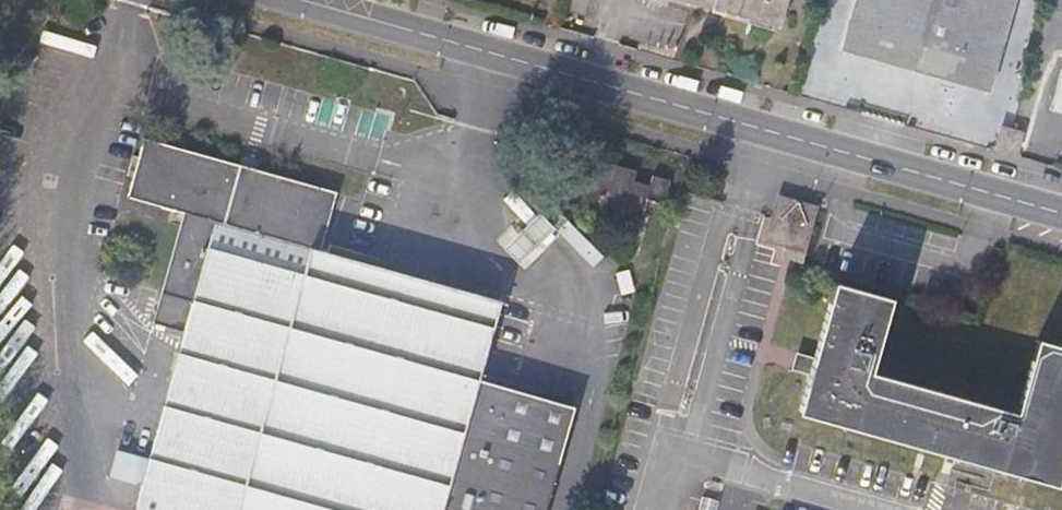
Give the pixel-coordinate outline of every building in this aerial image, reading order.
[(790,0),(676,0),(782,29),(790,0)] [(1015,0),(854,0),(841,50),(991,91),(1015,0)] [(1051,109),(1061,112),(1061,71),(1051,109)] [(1017,154),(1023,134),(1002,128),(997,148),(1017,154)] [(134,509),(548,509),(577,406),(480,379),(502,299),(364,260),(366,253),(332,244),(329,249),(323,248),(339,192),(146,138),(129,196),(185,211),(153,325),(184,333),(134,509)] [(658,203),(665,178),(653,175),(651,184),(635,180),(638,170),(595,159),(582,207),(636,221),(642,198),(658,203)] [(795,214),(797,206),(778,201),(768,239),(786,244),(782,259),(802,265),(814,219),(795,214)] [(817,211),(797,206),(795,214),(814,219),(817,211)] [(539,213),(503,248),(517,263),(553,228),(539,213)] [(1061,464),(1061,348),(1034,340),(1015,413),(868,373),(887,300),(832,284),(797,412),(1057,484),(1061,464)]
